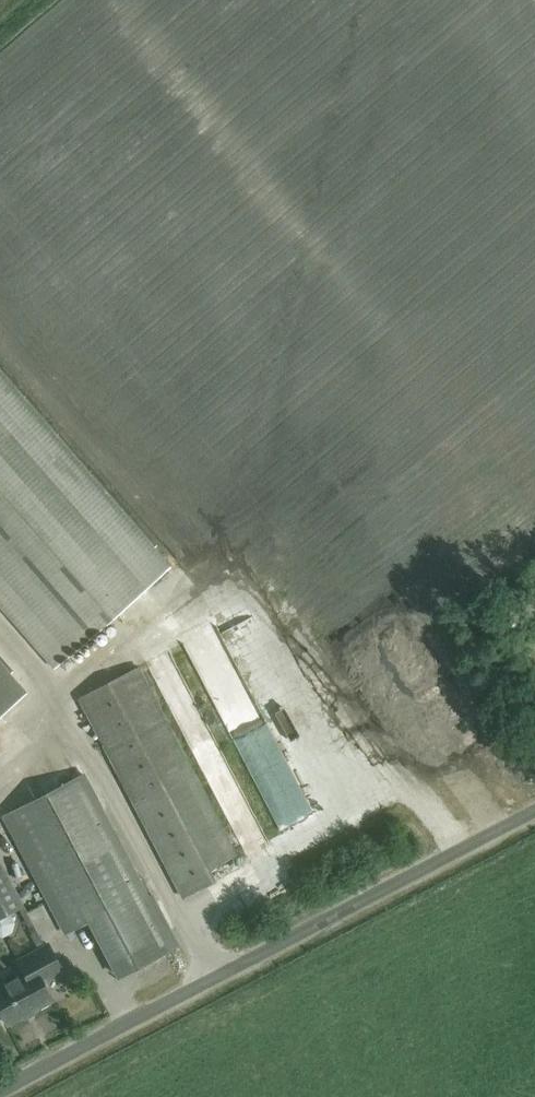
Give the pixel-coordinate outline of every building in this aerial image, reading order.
[(54,668),(170,567),(0,371),(0,606),(54,668)] [(281,757),(239,648),(222,655),(217,644),(201,650),(205,660),(206,660),(243,755),(256,750),(262,765),(267,763),(283,803),(302,795),(287,755),(281,757)] [(26,693),(0,663),(0,715),(26,693)] [(79,698),(178,887),(184,898),(215,882),(209,870),(236,856),(137,668),(79,698)] [(120,976),(178,946),(151,894),(147,896),(83,774),(4,816),(66,933),(90,920),(120,976)] [(0,865),(0,919),(22,907),(0,865)] [(63,971),(49,945),(18,962),(25,975),(0,989),(0,1012),(7,1025),(53,1000),(43,982),(63,971)]
